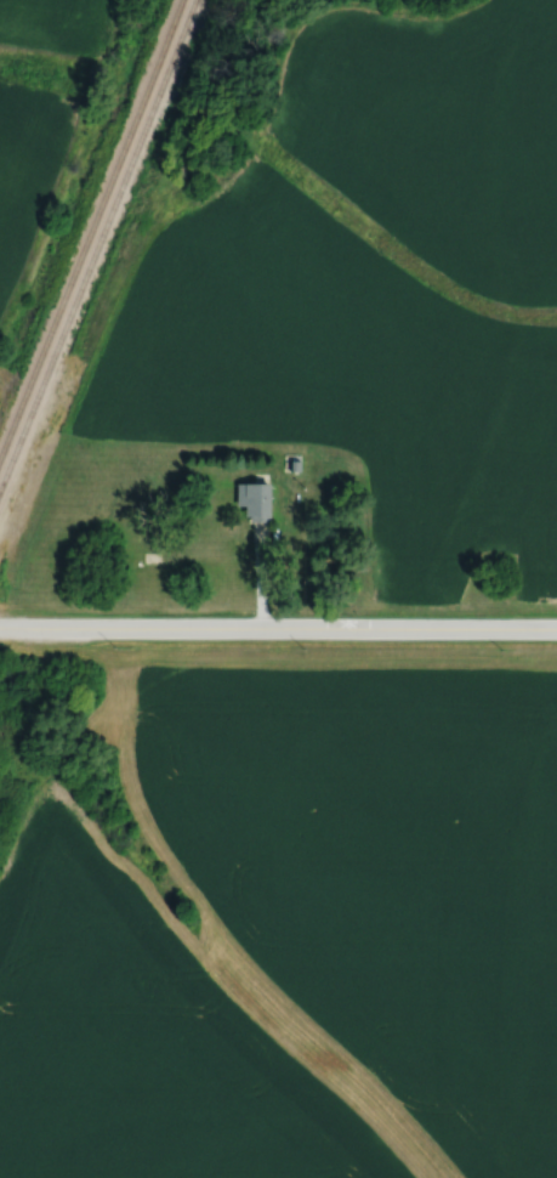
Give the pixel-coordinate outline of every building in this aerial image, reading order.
[(266,483),(233,483),(233,506),(241,506),(241,522),(266,522),(266,483)]
